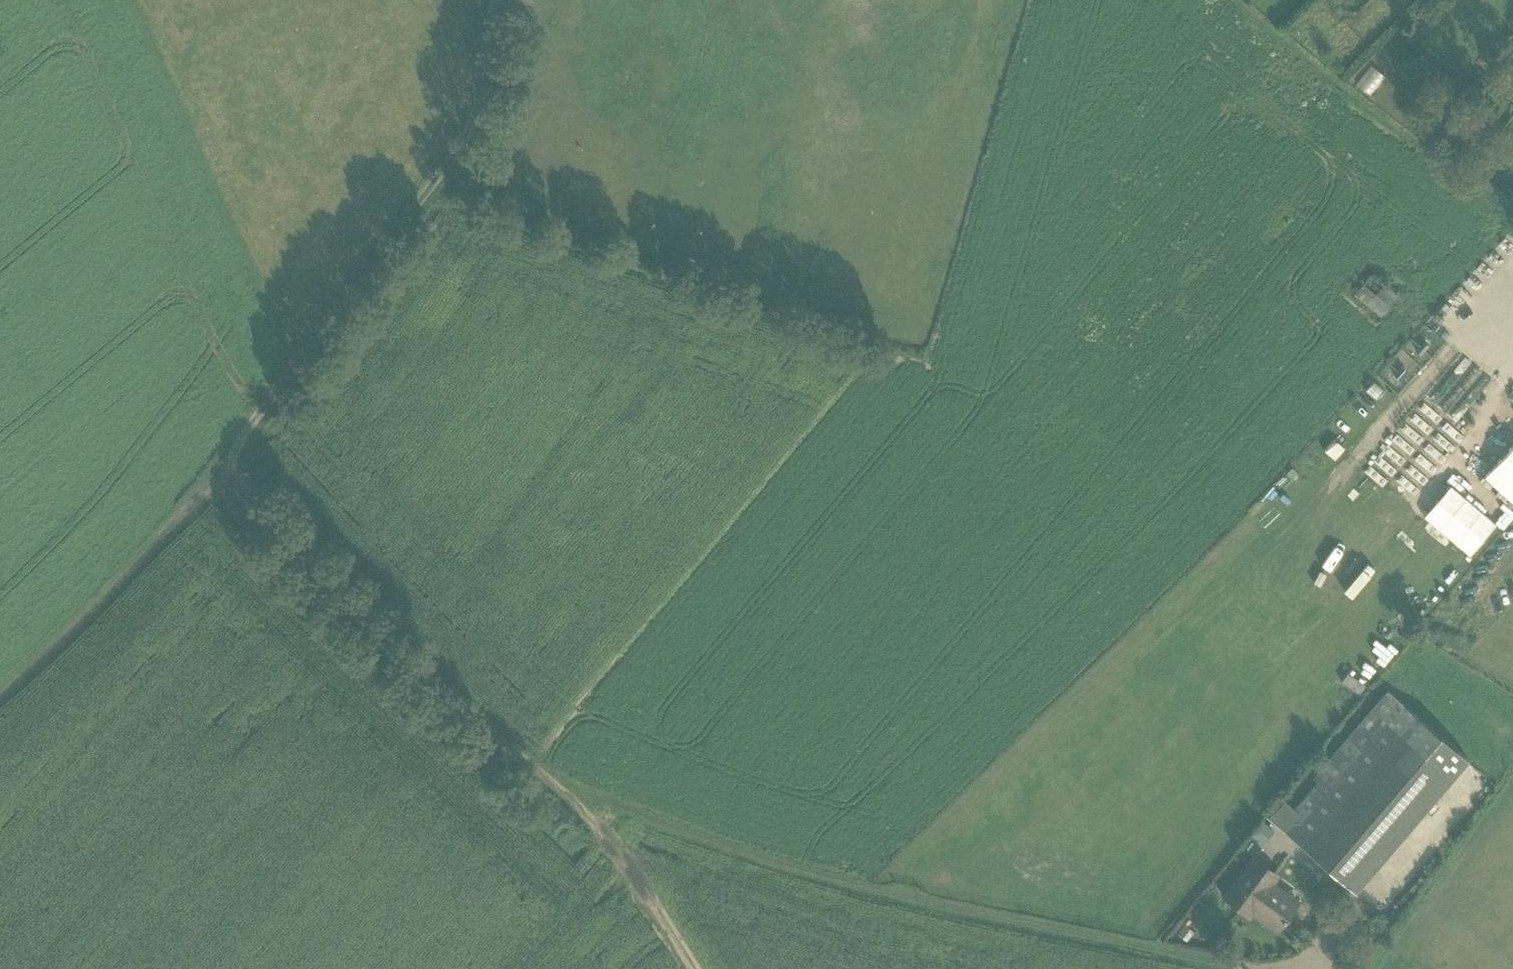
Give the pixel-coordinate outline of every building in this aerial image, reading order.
[(1381,317),(1399,296),(1371,274),(1353,295),(1381,317)] [(1392,393),(1402,383),(1393,374),(1383,385),(1392,393)] [(1411,410),(1420,399),(1408,389),(1398,400),(1411,410)] [(1283,798),(1267,817),(1355,893),(1468,761),(1386,690),(1289,803),(1283,798)] [(1261,821),(1250,835),(1262,845),(1274,831),(1261,821)] [(1251,855),(1219,897),(1250,919),(1252,916),(1276,935),(1300,902),(1275,883),(1280,876),(1251,855)]
